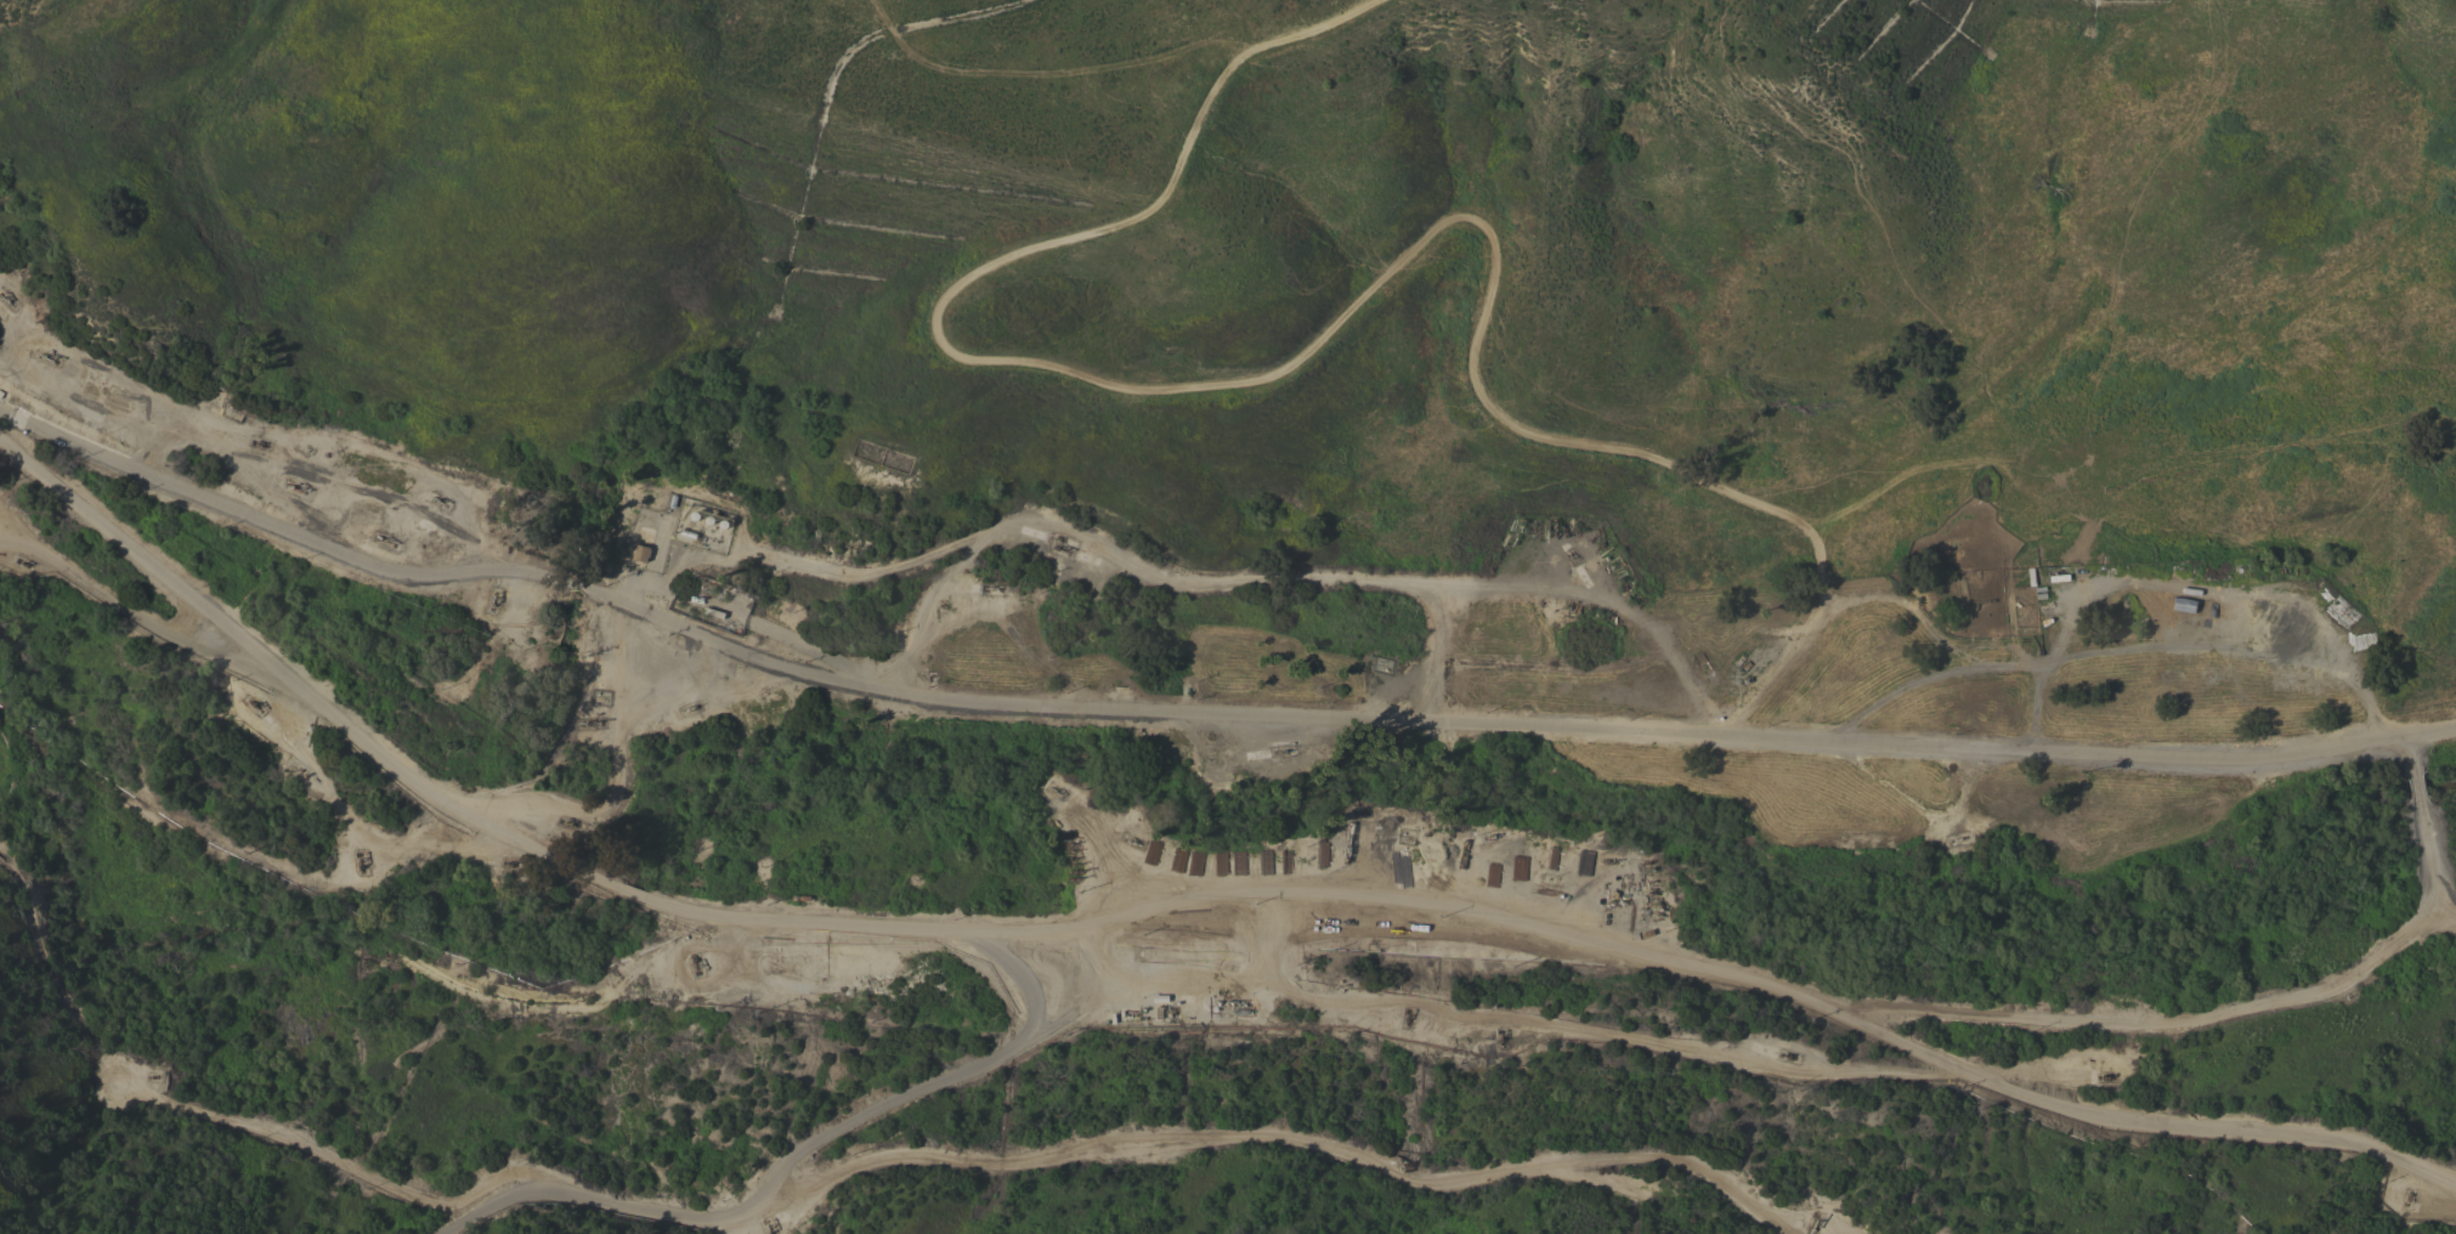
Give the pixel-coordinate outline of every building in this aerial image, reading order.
[(647,563),(649,548),(635,545),(632,560),(647,563)]
